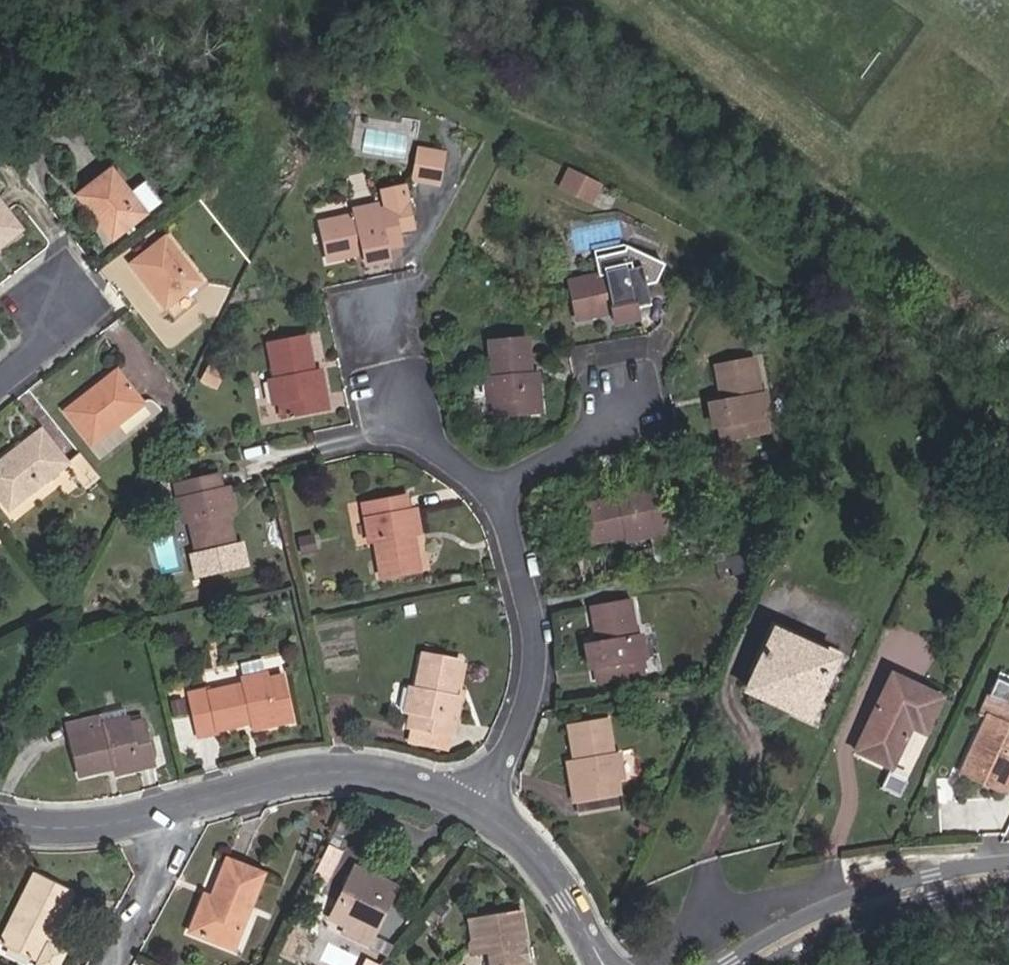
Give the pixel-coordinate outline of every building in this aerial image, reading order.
[(439,183),(445,152),(419,147),(413,179),(439,183)] [(561,188),(591,203),(600,185),(570,169),(561,188)] [(128,194),(109,170),(77,196),(111,240),(160,202),(144,182),(128,194)] [(405,183),(380,188),(384,209),(393,207),(398,232),(415,229),(405,183)] [(20,231),(0,205),(0,247),(20,231)] [(398,232),(393,207),(384,209),(379,211),(378,205),(355,210),(356,216),(321,223),(329,261),(365,254),(367,265),(390,260),(387,249),(401,246),(398,232)] [(619,222),(581,228),(584,243),(622,237),(619,222)] [(198,283),(164,239),(130,265),(164,308),(198,283)] [(605,269),(606,275),(570,283),(578,320),(614,312),(617,325),(639,320),(636,307),(651,304),(643,267),(629,270),(628,264),(605,269)] [(314,372),(306,337),(270,345),(277,380),(270,382),(275,404),(281,403),(285,418),(329,410),(320,371),(314,372)] [(533,375),(529,339),(491,342),(494,378),(487,379),(489,402),(496,402),(497,416),(542,412),(538,374),(533,375)] [(215,389),(228,365),(212,356),(199,381),(215,389)] [(761,395),(754,360),(717,367),(723,401),(711,404),(716,427),(721,426),(723,440),(767,430),(765,417),(771,416),(766,394),(761,395)] [(142,405),(115,371),(64,411),(91,445),(142,405)] [(40,430),(0,462),(0,499),(8,510),(67,464),(40,430)] [(67,466),(84,488),(97,477),(80,455),(67,466)] [(185,522),(191,521),(200,556),(236,548),(228,512),(234,511),(229,488),(223,489),(219,476),(176,485),(185,522)] [(652,537),(651,530),(666,526),(658,490),(643,493),(642,486),(618,491),(619,498),(585,506),(592,543),(627,535),(628,542),(652,537)] [(410,512),(406,497),(373,504),(375,516),(367,517),(372,542),(376,541),(383,577),(421,570),(414,534),(421,533),(416,511),(410,512)] [(373,504),(365,506),(367,517),(375,516),(373,504)] [(652,537),(667,534),(666,526),(651,530),(652,537)] [(316,551),(313,534),(298,537),(301,553),(316,551)] [(748,580),(743,554),(715,560),(721,586),(748,580)] [(638,636),(631,601),(593,608),(599,644),(588,646),(592,669),(595,668),(598,682),(645,674),(642,659),(647,658),(643,636),(638,636)] [(811,719),(838,661),(775,630),(747,690),(811,719)] [(409,727),(411,728),(452,736),(454,736),(461,698),(455,697),(461,663),(424,654),(417,688),(411,687),(410,689),(406,710),(406,711),(411,712),(409,727)] [(265,659),(240,664),(244,678),(268,673),(265,659)] [(244,678),(245,683),(207,692),(215,731),(249,724),(251,730),(292,721),(282,676),(269,679),(268,673),(244,678)] [(1002,673),(983,711),(990,713),(977,741),(987,744),(972,776),(1005,792),(1008,784),(1008,676),(1002,673)] [(925,733),(942,696),(895,674),(858,750),(892,767),(910,727),(925,733)] [(200,738),(216,735),(215,731),(207,692),(207,690),(190,694),(200,738)] [(102,724),(100,718),(68,726),(80,776),(113,769),(114,776),(154,766),(143,721),(129,724),(128,718),(102,724)] [(576,801),(578,801),(618,794),(620,794),(618,779),(624,777),(619,754),(614,755),(608,720),(570,727),(576,762),(569,763),(576,801)] [(408,743),(448,751),(452,736),(411,728),(408,743)] [(912,774),(926,737),(910,731),(897,769),(912,774)] [(977,741),(963,772),(972,776),(987,744),(977,741)] [(581,815),(620,808),(618,794),(578,801),(581,815)] [(233,947),(263,873),(228,860),(212,899),(205,896),(192,931),(233,947)] [(356,867),(333,917),(349,925),(372,935),(395,887),(356,867)] [(74,892),(36,872),(1,943),(35,959),(33,964),(36,964),(57,964),(65,949),(49,941),(74,892)] [(522,947),(526,944),(521,909),(469,917),(472,938),(482,937),(483,949),(488,953),(490,964),(529,964),(529,962),(524,960),(522,947)] [(345,932),(368,943),(372,935),(349,925),(345,932)] [(469,951),(476,955),(488,953),(483,949),(482,937),(472,938),(467,944),(469,951)]
